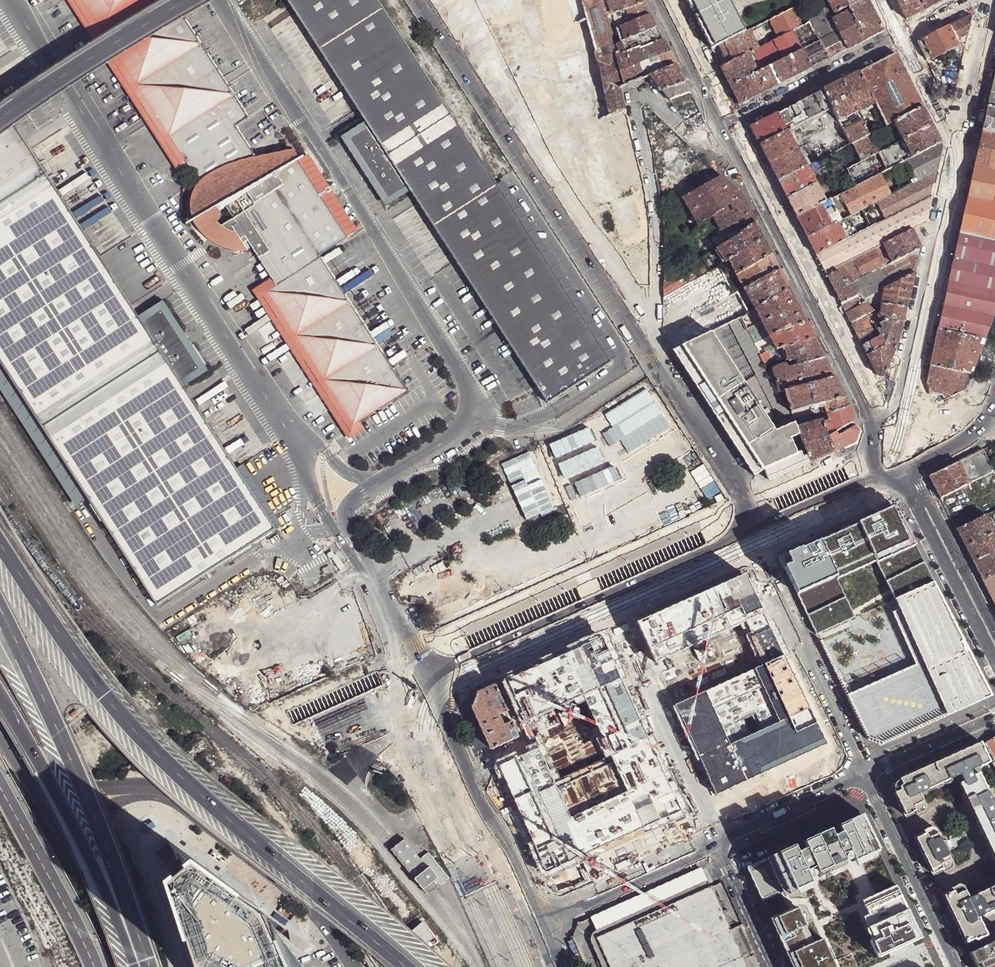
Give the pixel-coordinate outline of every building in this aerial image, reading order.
[(79,0),(66,0),(179,175),(188,168),(79,0)] [(188,168),(198,184),(194,193),(192,202),(192,211),(194,220),(198,228),(203,235),(210,240),(219,244),(227,246),(248,249),(244,243),(248,240),(259,233),(272,255),(267,258),(283,283),(278,286),(267,294),(353,427),(360,423),(407,392),(318,256),(346,238),(296,162),(295,163),(291,157),(256,161),(234,129),(247,120),(170,0),(79,0),(188,168)] [(366,123),(368,126),(348,139),(387,199),(406,186),(408,189),(547,404),(611,363),(378,0),(286,0),(366,123)] [(583,0),(595,51),(601,73),(619,67),(614,47),(605,16),(604,16),(600,1),(599,0),(583,0)] [(641,0),(604,0),(600,1),(604,16),(605,16),(608,15),(611,13),(642,2),(641,0)] [(744,33),(727,0),(685,0),(710,49),(719,45),(744,33)] [(828,59),(847,50),(829,15),(822,0),(812,0),(807,2),(801,6),(809,22),(828,59)] [(829,15),(834,13),(847,6),(859,0),(822,0),(829,15)] [(865,40),(884,31),(868,0),(859,0),(847,6),(849,10),(865,40)] [(905,20),(923,11),(918,0),(896,0),(905,20)] [(923,11),(941,2),(941,0),(918,0),(923,11)] [(615,27),(649,14),(642,2),(611,13),(612,18),(615,27)] [(778,38),(792,30),(800,26),(792,9),(769,20),(778,38)] [(829,15),(847,50),(865,40),(849,10),(836,17),(834,13),(829,15)] [(620,41),(655,26),(649,14),(615,27),(620,42),(620,41)] [(958,44),(965,45),(972,15),(971,15),(916,42),(926,61),(958,44)] [(801,50),(811,67),(828,59),(809,22),(800,26),(792,30),(801,50)] [(655,26),(620,41),(621,43),(624,52),(625,52),(626,51),(631,49),(639,46),(640,48),(661,39),(655,26)] [(728,63),(747,53),(758,48),(749,30),(744,33),(719,45),(728,63)] [(624,111),(618,88),(649,76),(649,75),(675,65),(661,39),(640,48),(639,46),(631,49),(626,51),(625,52),(624,52),(621,43),(615,46),(615,47),(614,47),(619,67),(601,73),(609,116),(624,111)] [(770,66),(779,84),(811,67),(801,50),(770,66)] [(720,67),(729,86),(757,72),(747,53),(728,63),(720,67)] [(895,53),(858,72),(874,103),(878,109),(886,125),(893,122),(922,107),(895,53)] [(661,91),(683,82),(675,65),(649,75),(649,76),(661,91)] [(739,104),(779,84),(770,66),(757,72),(729,86),(739,104)] [(987,104),(986,106),(994,109),(994,68),(987,104)] [(874,103),(858,72),(841,81),(856,112),(874,103)] [(856,112),(841,81),(823,90),(831,108),(838,121),(856,112)] [(668,100),(689,92),(683,82),(661,91),(668,100)] [(831,108),(823,90),(777,113),(786,130),(789,129),(823,112),(831,108)] [(700,113),(689,92),(668,100),(686,121),(700,113)] [(155,605),(274,529),(182,385),(179,381),(199,369),(160,308),(141,321),(138,317),(0,103),(0,364),(155,605)] [(878,109),(874,103),(856,112),(860,119),(878,109)] [(973,166),(994,171),(994,109),(986,106),(982,124),(973,166)] [(931,125),(922,107),(893,122),(902,139),(931,125)] [(849,144),(842,128),(838,121),(831,108),(823,112),(829,124),(821,128),(833,152),(849,144)] [(793,142),(821,128),(829,124),(823,112),(789,129),(794,139),(792,140),(793,142)] [(786,130),(777,113),(750,127),(759,144),(786,130)] [(851,143),(868,134),(860,119),(842,128),(849,144),(851,143)] [(348,139),(368,126),(366,123),(343,138),(385,204),(408,189),(406,186),(387,199),(348,139)] [(940,142),(931,125),(902,139),(910,157),(940,142)] [(794,139),(789,129),(786,130),(759,144),(768,162),(796,148),(793,142),(792,140),(794,139)] [(877,152),(868,134),(851,143),(860,161),(877,152)] [(910,157),(902,139),(877,152),(885,170),(910,157)] [(942,147),(940,142),(910,157),(885,170),(879,173),(890,195),(937,171),(942,147)] [(805,166),(796,148),(768,162),(777,180),(805,166)] [(885,170),(877,152),(860,161),(845,168),(854,186),(879,173),(885,170)] [(296,162),(346,238),(356,231),(306,155),(296,162)] [(805,166),(777,180),(787,198),(815,184),(805,166)] [(966,196),(994,203),(994,171),(973,166),(966,196)] [(934,184),(937,171),(890,195),(860,210),(869,227),(931,195),(934,184)] [(879,173),(854,186),(839,194),(850,215),(853,213),(860,210),(890,195),(879,173)] [(698,225),(702,222),(741,195),(721,176),(674,202),(682,219),(691,214),(698,225)] [(815,184),(787,198),(796,216),(824,201),(815,184)] [(702,222),(717,247),(737,235),(731,224),(734,222),(749,211),(741,195),(702,222)] [(928,210),(931,195),(869,227),(856,233),(815,254),(826,275),(836,270),(834,268),(841,264),(912,229),(925,223),(928,210)] [(959,232),(994,241),(994,203),(966,196),(959,232)] [(824,201),(796,216),(806,237),(839,220),(829,199),(824,201)] [(740,232),(755,221),(749,211),(734,222),(731,224),(737,235),(740,233),(740,232)] [(839,220),(806,237),(815,254),(856,233),(850,222),(856,220),(853,213),(850,215),(839,220)] [(725,261),(728,259),(763,238),(755,221),(740,232),(740,233),(737,235),(717,247),(725,261)] [(663,255),(666,254),(672,255),(672,229),(663,229),(663,255)] [(914,233),(912,229),(841,264),(850,281),(919,248),(917,242),(914,233)] [(959,232),(926,383),(928,388),(940,395),(943,401),(966,389),(994,315),(994,241),(959,232)] [(272,255),(259,233),(248,240),(272,277),(261,285),(267,294),(278,286),(283,283),(267,258),(272,255)] [(612,237),(594,244),(598,252),(615,245),(612,237)] [(736,273),(771,253),(763,238),(728,259),(736,273)] [(917,261),(919,248),(850,281),(847,282),(846,283),(861,297),(883,287),(914,272),(917,261)] [(702,257),(710,270),(715,267),(707,253),(702,257)] [(744,288),(779,269),(771,253),(736,273),(744,288)] [(718,265),(722,272),(728,268),(724,261),(718,265)] [(647,267),(620,274),(628,305),(655,298),(647,267)] [(755,308),(789,287),(779,269),(744,288),(741,289),(744,294),(747,292),(755,308)] [(836,270),(826,275),(850,322),(868,312),(874,309),(865,301),(861,297),(846,283),(847,282),(836,270)] [(912,283),(914,272),(883,287),(881,303),(906,306),(908,299),(912,283)] [(353,427),(267,294),(261,285),(251,292),(349,441),(358,435),(365,431),(360,423),(353,427)] [(768,335),(807,322),(789,287),(755,308),(761,321),(768,335)] [(162,302),(138,317),(141,321),(160,308),(199,369),(179,381),(182,385),(205,370),(162,302)] [(905,311),(906,306),(881,303),(879,314),(884,319),(887,317),(902,324),(903,320),(905,311)] [(740,316),(747,328),(761,321),(755,308),(748,312),(740,316)] [(868,312),(850,322),(861,345),(880,335),(877,329),(875,325),(868,312)] [(897,343),(902,324),(887,317),(884,319),(879,322),(881,327),(877,329),(880,335),(885,344),(866,354),(868,359),(873,368),(876,375),(878,375),(882,375),(884,373),(893,353),(897,343)] [(783,347),(815,338),(807,322),(768,335),(770,338),(774,347),(775,348),(783,347)] [(672,349),(672,350),(686,370),(742,458),(754,476),(763,470),(768,480),(806,464),(811,461),(805,448),(797,426),(795,422),(775,431),(710,331),(672,349)] [(880,335),(861,345),(866,354),(885,344),(880,335)] [(759,353),(774,347),(770,338),(764,340),(767,346),(758,350),(759,353)] [(797,363),(824,356),(815,338),(783,347),(787,360),(795,358),(797,363)] [(759,353),(765,365),(766,365),(772,360),(768,351),(775,348),(774,347),(759,353)] [(780,391),(785,389),(834,376),(824,356),(797,363),(791,365),(786,363),(785,361),(772,364),(778,385),(780,391)] [(785,389),(791,410),(806,406),(845,396),(834,376),(785,389)] [(828,411),(849,405),(845,396),(806,406),(807,410),(821,406),(822,410),(825,411),(828,411)] [(829,437),(837,433),(835,429),(852,421),(854,414),(849,405),(828,411),(829,418),(822,420),(829,437)] [(811,461),(835,451),(829,437),(822,420),(822,419),(797,426),(805,448),(811,461)] [(860,430),(855,425),(837,433),(829,437),(835,451),(856,441),(860,430)] [(983,450),(956,463),(968,483),(992,471),(983,450)] [(502,492),(520,483),(507,455),(489,464),(502,492)] [(956,463),(942,470),(928,476),(931,481),(934,488),(939,498),(968,483),(956,463)] [(894,599),(933,582),(896,510),(890,508),(788,553),(783,566),(816,634),(854,617),(837,578),(876,561),(894,599)] [(994,531),(994,510),(985,515),(994,531)] [(964,547),(994,531),(985,515),(956,530),(957,533),(963,543),(964,547)] [(994,531),(964,547),(969,555),(972,561),(994,549),(994,533),(994,531)] [(972,561),(977,571),(982,580),(994,574),(994,549),(972,561)] [(982,580),(987,591),(994,606),(994,574),(982,580)] [(717,796),(828,743),(750,582),(735,577),(646,617),(642,630),(656,662),(746,621),(765,663),(675,704),(717,796)] [(894,599),(929,667),(849,702),(867,739),(881,745),(960,709),(991,695),(933,582),(894,599)] [(533,750),(498,764),(546,871),(682,810),(602,636),(507,679),(523,715),(519,717),(533,750)] [(472,706),(491,748),(518,735),(512,721),(504,723),(500,714),(507,710),(495,684),(492,686),(477,692),(472,706)] [(507,710),(500,714),(504,723),(512,721),(507,710)] [(987,741),(994,756),(994,736),(987,741)] [(994,810),(994,807),(992,801),(991,802),(977,774),(972,777),(968,771),(974,768),(979,766),(980,767),(988,762),(979,743),(917,770),(908,774),(899,778),(893,792),(894,796),(901,811),(904,816),(906,815),(913,812),(915,814),(922,811),(924,806),(919,793),(924,790),(925,791),(949,780),(950,779),(954,777),(959,775),(962,781),(958,783),(994,862),(994,811),(994,810)] [(974,768),(968,771),(972,777),(977,774),(974,768)] [(749,867),(762,897),(786,887),(788,893),(811,883),(806,871),(815,867),(819,877),(846,865),(842,855),(850,851),(855,860),(879,849),(862,816),(749,867)] [(915,838),(932,874),(934,873),(941,869),(943,872),(951,869),(952,864),(946,851),(947,850),(943,842),(942,843),(936,829),(929,827),(923,830),(924,833),(917,837),(915,838)] [(303,964),(304,963),(301,960),(300,962),(297,954),(272,918),(210,866),(212,865),(175,839),(173,840),(175,842),(164,851),(163,850),(161,851),(175,891),(177,890),(185,908),(212,966),(304,966),(303,964)] [(401,846),(396,850),(430,893),(434,891),(443,884),(444,884),(453,878),(433,853),(425,859),(408,840),(401,846)] [(598,937),(655,913),(709,890),(706,882),(700,884),(693,870),(635,895),(642,909),(593,930),(590,935),(590,940),(602,966),(612,966),(598,937)] [(921,938),(896,884),(861,900),(868,915),(869,914),(879,935),(869,940),(877,958),(921,938)] [(952,891),(945,895),(943,896),(954,920),(966,943),(974,938),(976,940),(986,935),(978,917),(983,915),(984,916),(994,910),(994,886),(976,895),(975,896),(969,898),(963,887),(958,884),(951,889),(952,891)] [(742,960),(709,890),(655,913),(598,937),(612,966),(745,966),(742,960)] [(794,966),(835,966),(822,938),(808,944),(801,927),(805,925),(797,907),(772,918),(794,966)] [(752,950),(741,925),(731,929),(742,953),(745,955),(748,955),(751,953),(752,950)] [(971,954),(977,966),(994,966),(994,942),(971,954)] [(742,960),(745,966),(761,966),(757,956),(755,954),(742,960)]
